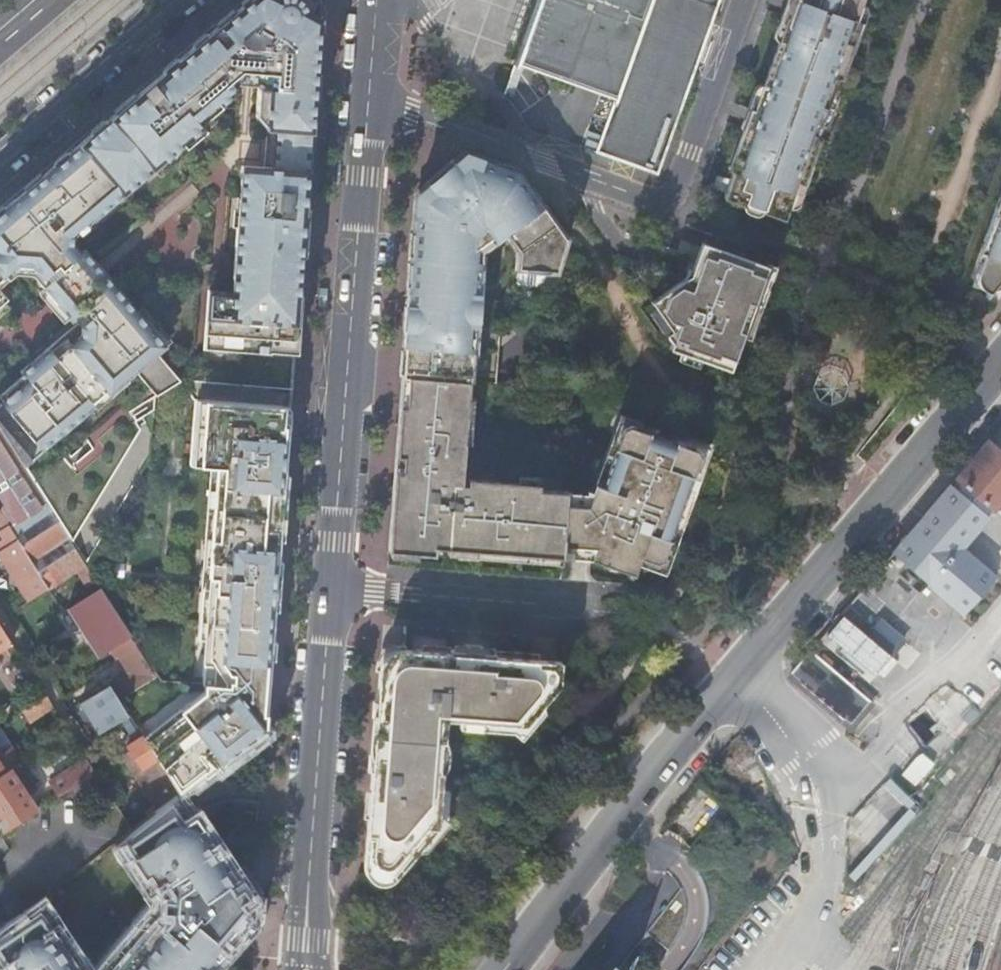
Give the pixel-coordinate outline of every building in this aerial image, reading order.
[(193,400),(195,400),(202,400),(290,407),(292,378),(295,338),(307,187),(310,149),(321,0),(248,0),(237,9),(224,20),(182,55),(148,85),(133,99),(0,212),(0,431),(85,564),(150,457),(155,396),(193,379),(193,400)] [(517,62),(615,97),(595,153),(656,173),(718,0),(539,0),(517,62)] [(861,0),(788,0),(787,3),(782,17),(787,19),(780,40),(763,85),(823,106),(829,89),(833,78),(838,79),(848,50),(855,31),(850,30),(859,5),(861,0)] [(788,0),(785,0),(774,33),(774,35),(775,37),(780,40),(787,19),(782,17),(787,3),(788,0)] [(863,6),(859,5),(850,30),(855,31),(848,50),(851,51),(865,11),(865,10),(864,7),(863,6)] [(823,106),(763,85),(763,87),(754,112),(749,110),(742,129),(728,170),(732,172),(723,198),(742,205),(744,205),(744,203),(761,209),(760,211),(762,212),(783,219),(787,206),(796,182),(801,184),(808,164),(818,136),(813,134),(817,123),(823,106)] [(754,112),(763,87),(760,86),(757,86),(755,86),(754,87),(740,128),(742,129),(746,119),(749,110),(754,112)] [(823,106),(831,109),(835,96),(835,93),(834,91),(833,90),(829,89),(823,106)] [(825,122),(831,109),(823,106),(817,123),(820,124),(823,124),(824,124),(825,122)] [(480,249),(506,231),(519,250),(518,267),(549,269),(555,270),(565,237),(537,198),(518,171),(475,156),(465,152),(452,164),(439,175),(429,183),(416,194),(411,259),(471,263),(479,264),(480,249)] [(796,182),(787,206),(790,207),(793,207),(795,207),(796,205),(810,165),(808,164),(801,184),(796,182)] [(999,195),(979,251),(983,253),(972,285),(986,292),(989,292),(993,292),(994,292),(996,292),(996,291),(997,291),(999,290),(1000,289),(1000,196),(999,195)] [(761,209),(744,203),(744,205),(742,205),(743,209),(744,211),(747,214),(751,215),(754,216),(757,215),(759,214),(762,212),(760,211),(761,209)] [(743,329),(749,331),(750,330),(759,304),(760,305),(774,266),(767,263),(766,266),(704,243),(700,242),(689,274),(677,282),(651,301),(651,302),(656,308),(649,313),(664,334),(665,334),(671,342),(669,348),(680,352),(678,359),(697,366),(699,359),(729,369),(741,336),(743,329)] [(480,297),(476,297),(476,294),(479,264),(471,263),(411,259),(407,317),(403,376),(408,376),(469,381),(496,383),(501,327),(474,325),(474,320),(478,320),(480,297)] [(549,269),(518,267),(516,285),(543,287),(549,269)] [(749,331),(743,329),(741,336),(748,338),(751,330),(750,330),(749,331)] [(843,374),(830,371),(819,376),(814,389),(821,402),(833,405),(846,399),(850,385),(843,374)] [(468,484),(461,484),(464,442),(471,443),(474,396),(467,395),(469,381),(408,376),(403,376),(400,407),(392,516),(389,550),(434,554),(434,547),(448,548),(458,548),(457,556),(475,557),(476,550),(488,551),(518,553),(547,555),(562,556),(567,491),(539,489),(539,484),(540,477),(518,475),(518,482),(468,478),(468,484)] [(290,407),(202,400),(197,464),(211,466),(206,540),(212,541),(209,576),(211,576),(205,653),(203,684),(205,684),(205,691),(144,738),(157,759),(179,793),(265,726),(268,695),(277,573),(286,455),(290,407)] [(197,464),(202,400),(195,400),(190,464),(197,464)] [(570,557),(591,558),(600,559),(599,563),(606,566),(607,560),(638,562),(640,557),(644,559),(642,564),(664,572),(674,546),(668,544),(671,534),(691,480),(694,471),(700,473),(709,448),(687,440),(684,445),(639,429),(642,423),(620,416),(612,438),(618,441),(613,454),(607,452),(592,492),(587,490),(587,493),(567,491),(562,556),(570,557)] [(85,564),(0,431),(0,513),(8,526),(48,589),(76,570),(85,564)] [(950,483),(987,513),(1000,497),(1000,451),(986,439),(950,483)] [(697,482),(691,480),(671,534),(677,536),(697,482)] [(987,513),(950,483),(893,547),(961,605),(993,569),(961,543),(987,513)] [(8,526),(0,513),(0,528),(1,530),(8,526)] [(28,602),(48,589),(8,526),(1,530),(0,531),(0,535),(4,542),(0,544),(0,546),(2,550),(0,551),(0,559),(12,578),(28,602)] [(197,653),(205,653),(211,576),(209,576),(212,541),(206,540),(197,653)] [(96,581),(85,564),(76,570),(81,580),(86,587),(96,581)] [(99,588),(67,609),(87,638),(99,657),(112,649),(128,673),(80,705),(100,736),(121,722),(130,716),(120,700),(158,675),(148,660),(147,661),(99,588)] [(871,680),(911,639),(863,594),(824,636),(871,680)] [(13,644),(0,624),(0,653),(13,644)] [(991,648),(1000,656),(1000,637),(991,648)] [(393,662),(386,668),(380,668),(369,805),(365,864),(365,868),(365,872),(366,873),(367,874),(367,875),(367,876),(368,877),(370,879),(373,881),(373,882),(375,882),(376,883),(377,883),(387,883),(388,883),(390,882),(391,882),(391,881),(394,880),(395,879),(395,877),(438,827),(445,719),(483,721),(483,729),(513,731),(513,724),(525,725),(560,684),(561,661),(495,656),(495,652),(479,651),(472,650),(465,650),(450,648),(449,652),(402,649),(402,655),(393,662)] [(789,676),(785,680),(844,728),(851,734),(875,705),(809,651),(789,676)] [(45,696),(22,711),(29,722),(52,707),(45,696)] [(135,774),(157,759),(144,738),(130,716),(121,722),(129,735),(122,740),(130,752),(123,755),(129,764),(135,774)] [(19,763),(20,762),(0,731),(0,775),(19,763)] [(94,772),(86,758),(50,782),(58,796),(94,772)] [(179,793),(157,759),(135,774),(146,791),(158,809),(177,794),(179,793)] [(0,775),(0,826),(4,832),(37,810),(27,796),(36,789),(19,763),(0,775)] [(249,920),(241,907),(252,900),(242,885),(236,888),(231,880),(236,877),(229,866),(229,865),(226,867),(218,855),(220,854),(220,853),(211,839),(210,839),(208,840),(199,828),(202,826),(194,815),(192,816),(178,796),(177,794),(130,829),(111,844),(146,896),(151,893),(155,899),(154,911),(105,969),(207,969),(249,920)] [(63,942),(36,902),(22,914),(15,919),(0,930),(0,966),(1,967),(0,967),(0,969),(78,969),(75,965),(60,943),(63,942)]
